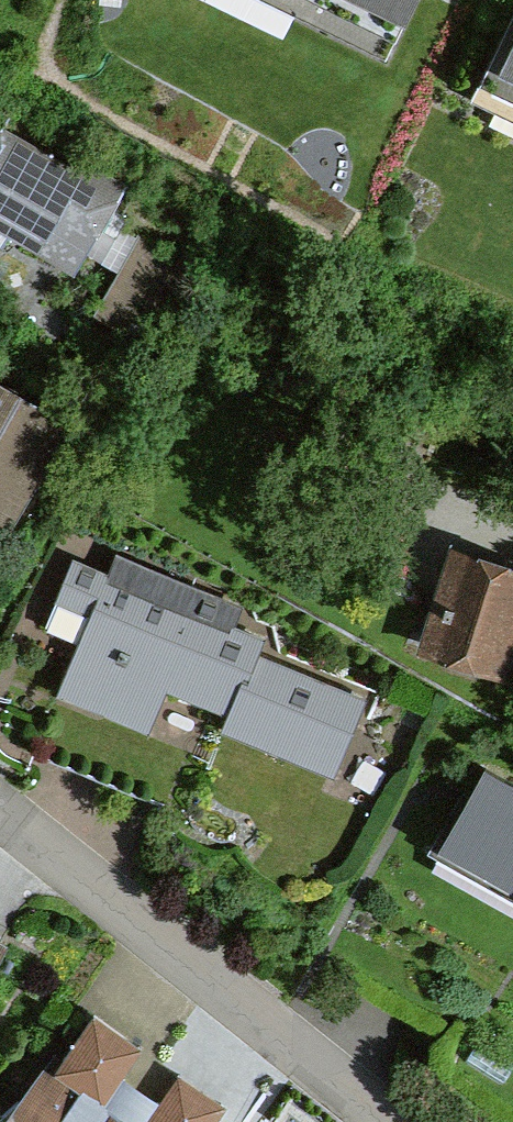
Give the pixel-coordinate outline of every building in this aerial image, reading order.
[(396,42),(415,0),(304,0),(396,42)] [(498,88),(512,94),(512,57),(498,88)] [(0,108),(0,225),(62,257),(110,165),(0,108)] [(0,377),(0,528),(15,537),(81,425),(0,377)] [(457,546),(426,652),(512,677),(512,673),(512,563),(457,546)] [(235,599),(125,559),(70,710),(159,742),(179,689),(238,711),(228,737),(339,777),(367,700),(254,659),(261,639),(225,626),(235,599)] [(492,770),(440,856),(512,900),(512,783),(492,770)] [(18,926),(0,917),(0,961),(18,926)] [(134,1088),(114,1074),(136,1042),(96,1014),(57,1069),(43,1060),(0,1121),(110,1121),(134,1088)] [(134,1088),(110,1121),(205,1121),(218,1104),(179,1077),(159,1105),(134,1088)]
